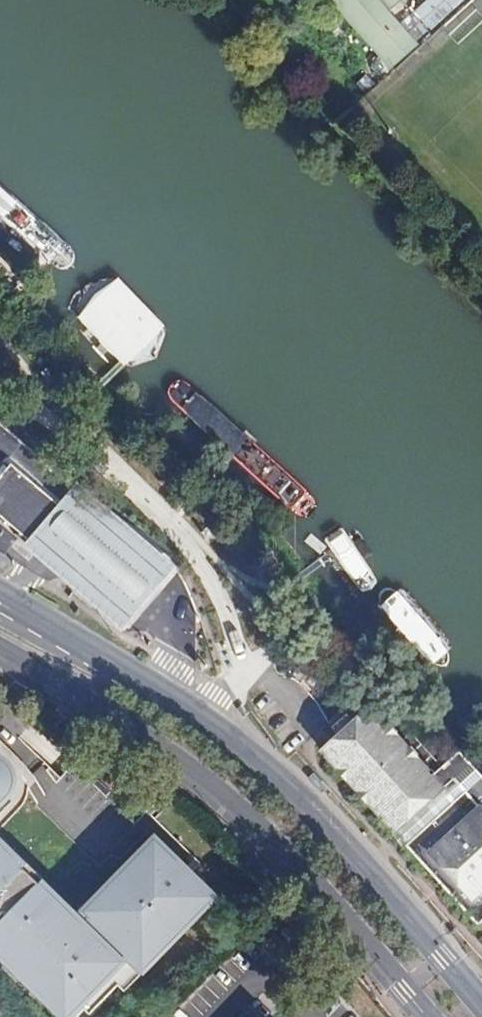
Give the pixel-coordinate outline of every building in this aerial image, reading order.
[(396,69),(422,46),(386,6),(392,0),(336,0),(396,69)] [(468,0),(423,0),(413,9),(423,21),(413,29),(422,39),(468,0)] [(359,82),(367,91),(375,84),(368,75),(359,82)] [(64,508),(11,464),(0,477),(0,514),(34,543),(64,508)] [(177,573),(78,491),(64,508),(34,543),(28,551),(126,634),(177,573)] [(458,753),(441,767),(381,699),(323,750),(476,924),(481,919),(481,781),(458,753)] [(4,811),(9,805),(13,797),(14,790),(14,785),(11,777),(8,772),(0,766),(0,813),(4,811)] [(150,853),(126,877),(132,883),(142,873),(146,878),(160,863),(150,853)] [(153,964),(146,958),(151,953),(151,946),(160,937),(167,936),(172,932),(178,938),(203,912),(197,906),(201,902),(160,863),(146,878),(142,873),(132,883),(126,877),(99,905),(105,911),(68,949),(47,928),(42,933),(22,914),(27,909),(10,892),(5,897),(0,892),(0,951),(8,959),(4,964),(21,981),(25,976),(45,996),(41,1001),(58,1016),(59,1016),(63,1013),(67,1016),(77,1016),(95,998),(101,1004),(118,986),(124,992),(153,964)] [(4,964),(8,959),(0,951),(0,960),(4,964)] [(25,976),(21,981),(41,1001),(45,996),(25,976)]
